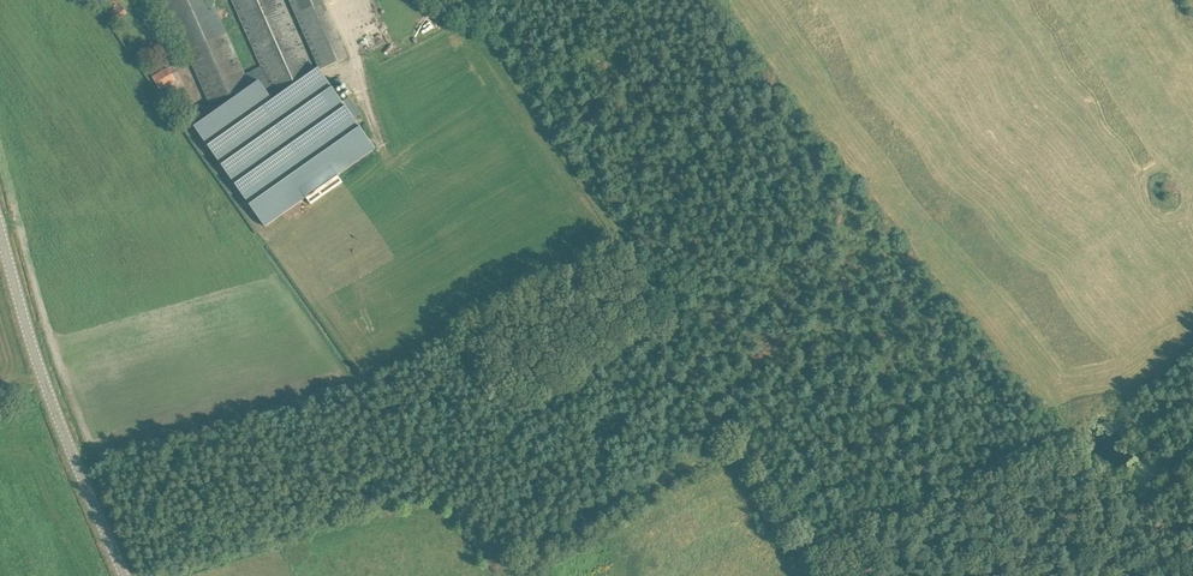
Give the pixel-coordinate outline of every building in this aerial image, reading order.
[(209,105),(250,87),(251,87),(245,74),(213,1),(214,0),(163,0),(209,105)] [(261,67),(272,91),(315,72),(314,71),(283,0),(231,0),(261,67)] [(319,68),(319,69),(348,57),(323,0),(288,0),(319,68)] [(145,76),(156,92),(170,83),(159,67),(145,76)] [(250,88),(195,128),(266,227),(307,198),(311,204),(343,182),(338,175),(376,149),(354,118),(360,113),(349,97),(342,102),(321,72),(319,69),(319,68),(314,71),(315,72),(272,91),(261,67),(245,74),(251,87),(250,87),(250,88)]
